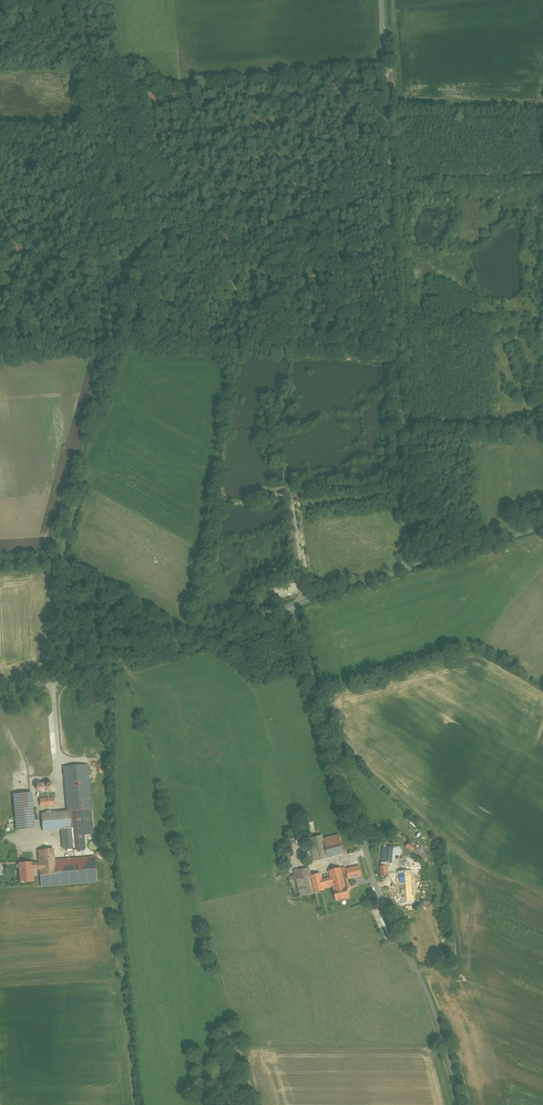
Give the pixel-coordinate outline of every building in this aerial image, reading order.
[(88,764),(63,765),(66,811),(70,810),(82,810),(92,809),(88,764)] [(46,785),(45,786),(45,788),(46,789),(47,790),(48,791),(49,791),(51,791),(52,791),(53,790),(54,788),(54,787),(54,785),(53,784),(52,783),(51,783),(49,783),(48,783),(47,784),(46,785)] [(37,786),(36,787),(36,789),(37,790),(37,791),(39,792),(40,792),(41,792),(43,791),(44,790),(45,789),(45,788),(44,786),(44,785),(43,784),(41,784),(40,784),(38,784),(37,785),(37,786)] [(32,792),(13,794),(16,831),(35,829),(32,792)] [(54,806),(54,797),(40,798),(40,807),(54,806)] [(92,809),(82,810),(84,835),(94,834),(92,809)] [(66,811),(42,813),(43,831),(61,829),(72,829),(70,810),(66,811)] [(82,810),(70,810),(72,829),(74,848),(74,850),(85,849),(84,835),(82,810)] [(62,849),(74,848),(72,829),(61,829),(62,849)] [(339,835),(323,839),(322,835),(318,837),(321,852),(323,858),(340,854),(338,848),(342,847),(339,835)] [(318,837),(309,839),(313,854),(321,852),(318,837)] [(95,840),(94,840),(93,840),(92,840),(91,841),(90,842),(89,843),(89,844),(89,845),(89,846),(89,847),(89,848),(90,849),(90,850),(91,850),(92,851),(94,851),(95,851),(96,851),(97,851),(98,850),(99,849),(100,848),(100,847),(100,846),(100,845),(100,844),(99,843),(99,842),(98,841),(97,841),(96,840),(95,840)] [(407,847),(412,852),(417,847),(412,842),(407,847)] [(398,849),(383,847),(382,860),(397,862),(398,849)] [(53,849),(38,850),(39,863),(40,869),(41,887),(97,882),(95,856),(54,859),(53,849)] [(321,852),(313,854),(314,861),(323,858),(321,852)] [(32,862),(19,864),(21,882),(34,881),(32,868),(40,869),(39,863),(32,863),(32,862)] [(341,868),(329,871),(330,877),(322,880),(320,873),(311,876),(309,868),(294,871),(301,896),(315,893),(325,890),(323,886),(332,884),(332,883),(344,880),(348,879),(361,875),(359,866),(346,869),(346,872),(342,873),(341,868)] [(421,872),(399,874),(400,883),(411,881),(411,882),(422,881),(421,872)] [(344,880),(332,883),(332,884),(334,890),(333,890),(336,901),(349,897),(346,887),(344,880)] [(411,881),(400,883),(401,903),(413,902),(411,882),(411,881)]
